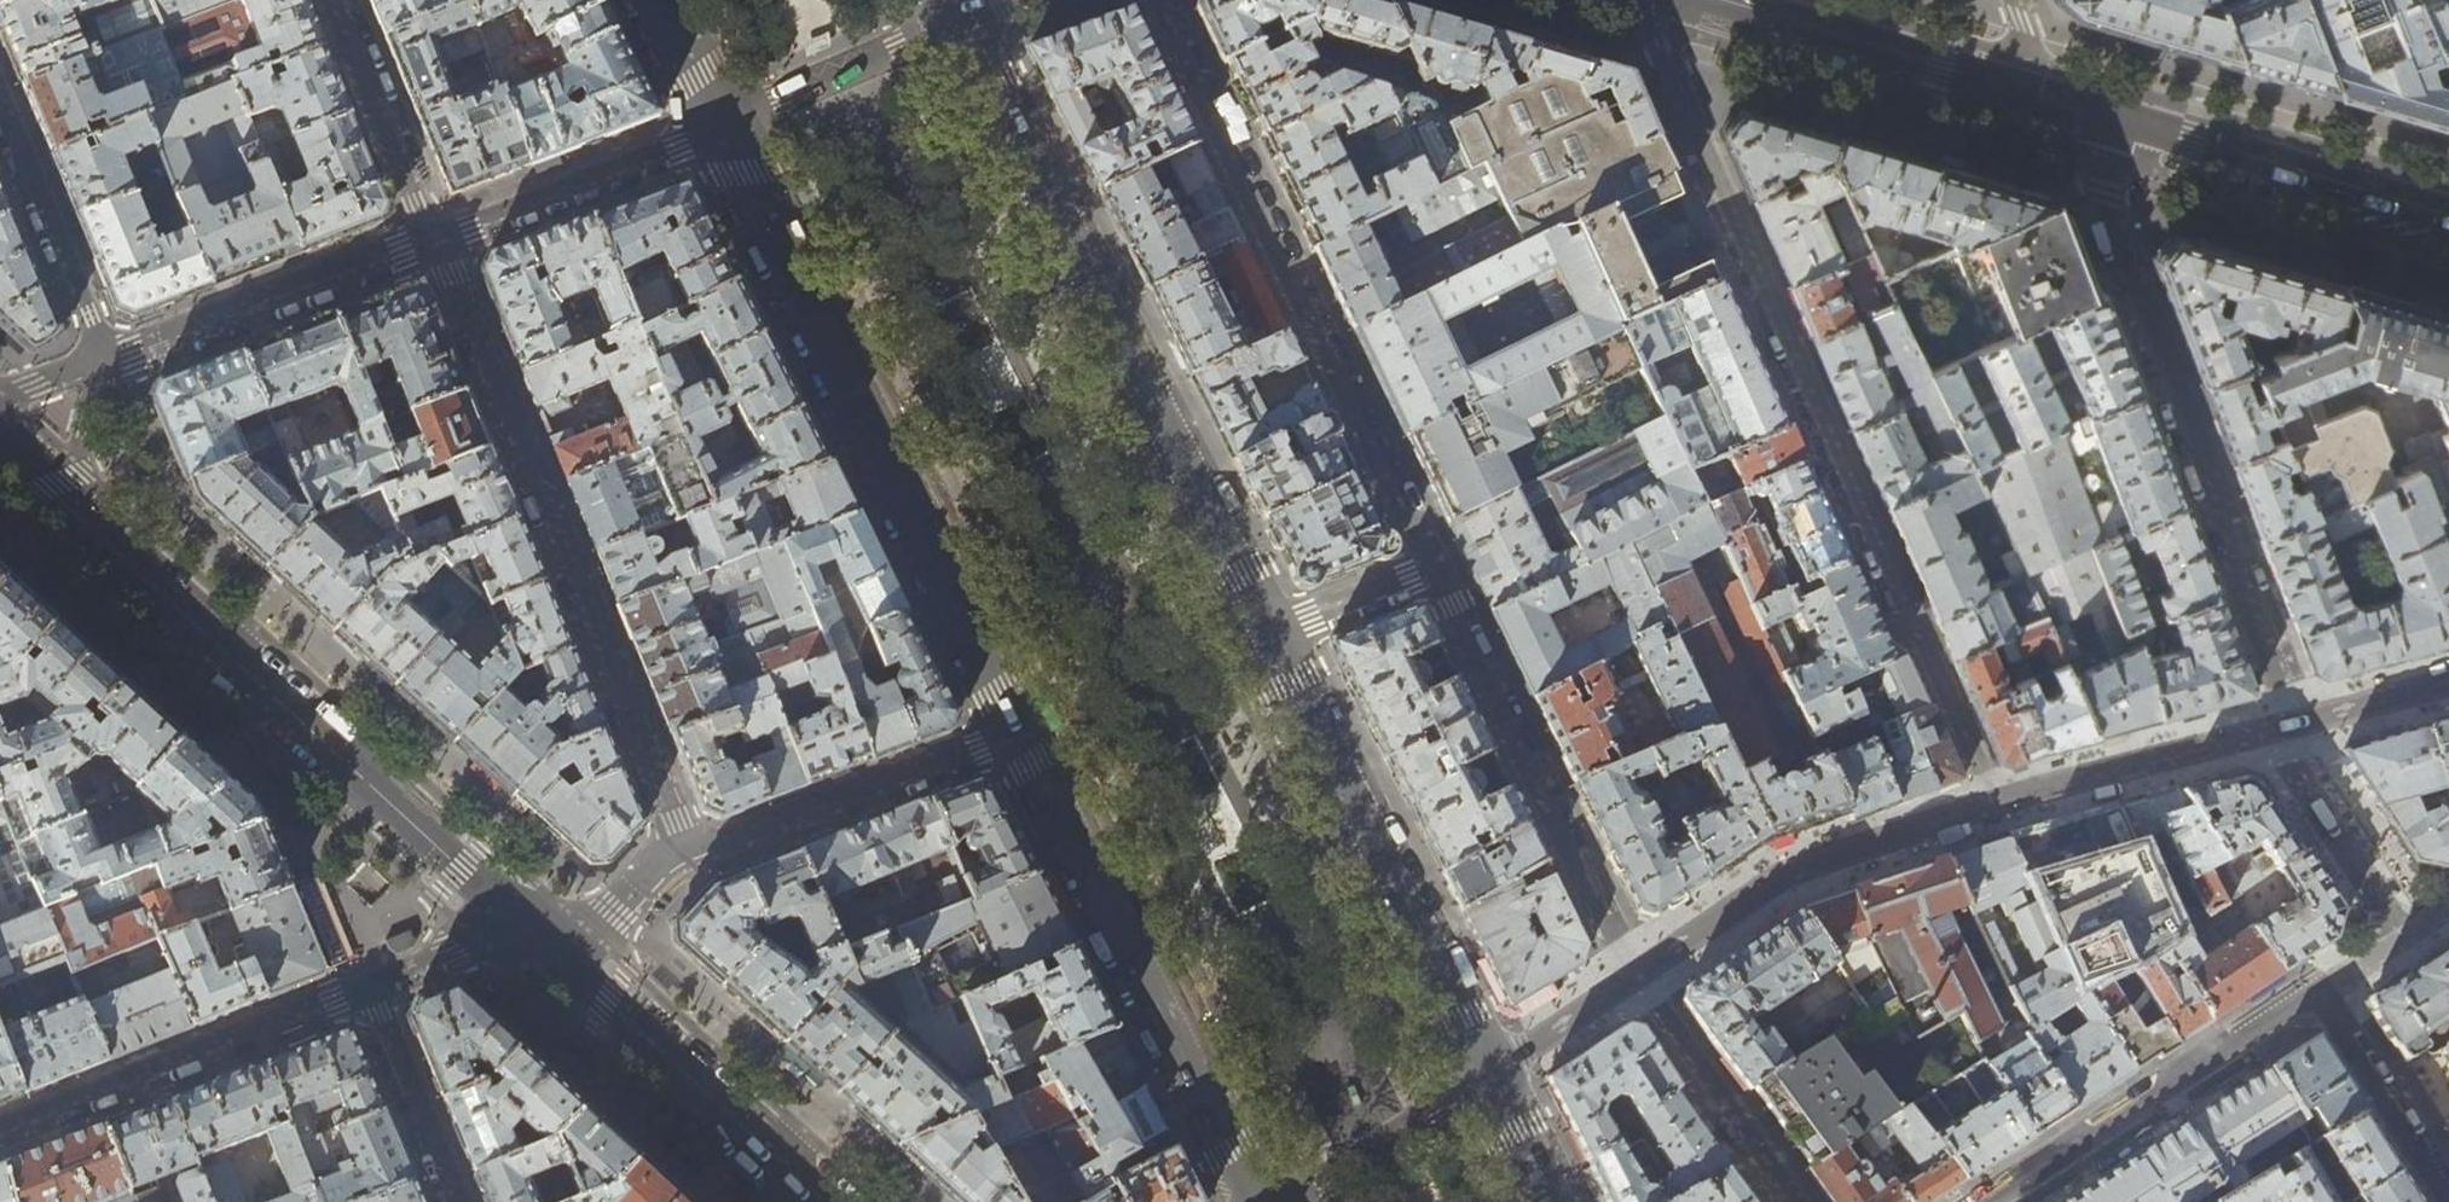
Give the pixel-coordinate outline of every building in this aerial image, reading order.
[(162,31),(149,0),(20,0),(0,7),(0,34),(10,57),(21,85),(158,33),(162,31)] [(162,31),(242,0),(149,0),(162,31)] [(162,31),(158,33),(187,102),(233,84),(324,49),(314,23),(304,0),(242,0),(162,31)] [(385,37),(468,2),(474,0),(370,0),(385,37)] [(468,2),(491,62),(515,49),(499,17),(518,8),(534,40),(550,31),(564,58),(616,33),(599,0),(474,0),(468,2)] [(1307,23),(1312,20),(1317,0),(1200,0),(1196,9),(1207,30),(1223,64),(1274,39),(1270,32),(1262,36),(1259,29),(1270,25),(1273,22),(1272,18),(1275,17),(1283,34),(1307,23)] [(1312,20),(1307,23),(1313,35),(1414,65),(1385,2),(1379,0),(1317,0),(1312,20)] [(2060,3),(2077,18),(2112,28),(2240,66),(2216,8),(2215,4),(2209,6),(2207,11),(2192,7),(2193,0),(2057,0),(2060,3)] [(2216,8),(2240,66),(2269,75),(2337,95),(2300,0),(2236,0),(2216,8)] [(2337,95),(2353,100),(2448,128),(2448,83),(2439,58),(2417,4),(2415,0),(2300,0),(2337,95)] [(2417,4),(2439,58),(2448,54),(2448,0),(2428,0),(2417,4)] [(491,62),(468,2),(385,37),(418,119),(450,196),(519,169),(530,165),(498,82),(455,99),(442,67),(480,51),(487,72),(494,70),(491,62)] [(1392,4),(1385,2),(1414,65),(1423,84),(1416,82),(1412,98),(1412,99),(1433,105),(1435,109),(1441,106),(1437,98),(1436,80),(1438,83),(1441,85),(1446,85),(1446,88),(1452,90),(1454,84),(1470,89),(1479,107),(1487,103),(1487,102),(1510,92),(1483,31),(1392,4)] [(1082,157),(1099,191),(1196,145),(1164,79),(1131,10),(1028,49),(1036,65),(1053,99),(1066,125),(1078,150),(1082,157)] [(1317,44),(1313,35),(1307,23),(1283,34),(1274,39),(1223,64),(1238,96),(1286,194),(1314,250),(1363,230),(1363,229),(1393,214),(1467,176),(1442,125),(1436,112),(1435,109),(1433,105),(1412,99),(1412,98),(1336,75),(1315,86),(1311,82),(1309,81),(1307,77),(1304,79),(1301,72),(1314,66),(1313,64),(1315,50),(1313,46),(1317,44)] [(550,31),(534,40),(515,49),(491,62),(494,70),(498,82),(530,165),(592,141),(658,116),(616,33),(564,58),(550,31)] [(1483,31),(1510,92),(1511,92),(1512,93),(1562,69),(1568,71),(1581,100),(1607,89),(1633,148),(1659,137),(1645,105),(1631,75),(1593,64),(1483,31)] [(158,33),(21,85),(23,90),(35,118),(43,137),(50,155),(143,119),(187,102),(158,33)] [(324,49),(233,84),(260,151),(352,115),(349,108),(333,69),(324,49)] [(1487,103),(1479,107),(1473,110),(1442,125),(1467,176),(1481,170),(1496,200),(1505,219),(1519,248),(1558,229),(1571,222),(1572,226),(1649,191),(1670,178),(1676,174),(1667,156),(1659,137),(1633,148),(1607,89),(1581,100),(1568,71),(1562,69),(1512,93),(1511,92),(1510,92),(1487,102),(1487,103)] [(302,253),(260,151),(233,84),(187,102),(143,119),(168,179),(212,287),(222,283),(302,253)] [(1468,97),(1436,112),(1442,125),(1473,110),(1468,97)] [(1814,168),(1829,161),(1828,160),(1836,136),(1776,118),(1741,107),(1721,130),(1737,166),(1751,198),(1786,181),(1783,175),(1776,178),(1773,172),(1775,171),(1778,172),(1781,172),(1792,165),(1794,164),(1794,161),(1814,168)] [(381,222),(385,214),(389,205),(369,157),(352,115),(260,151),(302,253),(342,237),(381,222)] [(143,119),(50,155),(52,159),(59,176),(67,195),(76,216),(168,179),(143,119)] [(1828,160),(1829,161),(1842,189),(1847,200),(1858,223),(1870,217),(1913,230),(1924,193),(1927,194),(1937,166),(1890,152),(1836,136),(1828,160)] [(1196,145),(1099,191),(1125,243),(1149,290),(1197,269),(1194,263),(1200,261),(1215,255),(1244,244),(1220,193),(1196,145)] [(1842,189),(1829,161),(1814,168),(1786,181),(1751,198),(1771,242),(1789,284),(1831,267),(1833,272),(1844,267),(1815,202),(1842,189)] [(1971,176),(1937,166),(1927,194),(1924,193),(1913,230),(1950,241),(1954,250),(1956,249),(2057,203),(2054,201),(1971,176)] [(1407,242),(1496,200),(1481,170),(1467,176),(1393,214),(1407,242)] [(1649,191),(1572,226),(1578,237),(1620,327),(1716,284),(1708,264),(1646,294),(1615,227),(1679,199),(1670,178),(1649,191)] [(132,318),(167,305),(212,287),(168,179),(76,216),(115,311),(132,318)] [(740,282),(714,230),(688,179),(621,206),(593,217),(637,326),(640,332),(740,282)] [(10,215),(0,190),(0,219),(10,215)] [(1873,254),(1858,223),(1847,200),(1829,209),(1853,263),(1873,254)] [(2057,203),(1956,249),(1992,345),(2098,297),(2081,251),(2067,213),(2057,203)] [(10,215),(0,219),(0,324),(28,349),(31,351),(35,352),(38,351),(46,345),(56,339),(57,337),(58,335),(58,332),(34,274),(10,215)] [(556,230),(524,242),(549,306),(551,306),(572,297),(573,298),(595,290),(613,336),(637,326),(593,217),(556,230)] [(1353,330),(1519,248),(1505,219),(1394,274),(1398,282),(1391,286),(1381,268),(1388,264),(1385,258),(1383,259),(1384,255),(1378,242),(1374,240),(1370,243),(1363,230),(1314,250),(1330,284),(1353,330)] [(1620,327),(1578,237),(1565,243),(1558,229),(1519,248),(1353,330),(1377,381),(1405,438),(1451,416),(1445,405),(1459,398),(1465,409),(1621,329),(1620,327)] [(2203,384),(2252,365),(2334,334),(2345,337),(2353,313),(2342,285),(2260,261),(2175,236),(2165,246),(2155,258),(2177,317),(2203,384)] [(570,354),(551,306),(549,306),(524,242),(516,245),(488,256),(485,265),(482,273),(501,320),(523,373),(570,354)] [(1244,244),(1215,255),(1232,292),(1231,293),(1236,303),(1235,308),(1226,312),(1220,300),(1225,298),(1221,290),(1216,293),(1200,261),(1194,263),(1197,269),(1149,290),(1171,333),(1192,376),(1287,332),(1267,290),(1244,244)] [(1898,251),(1877,263),(1883,277),(1885,281),(1890,279),(1898,251)] [(1910,255),(1898,251),(1890,279),(1915,268),(1910,255)] [(1877,263),(1873,254),(1853,263),(1844,267),(1833,272),(1831,267),(1789,284),(1802,313),(1813,338),(1855,320),(1844,297),(1853,292),(1861,311),(1865,309),(1868,314),(1882,308),(1871,283),(1883,277),(1877,263)] [(732,500),(830,462),(787,376),(740,282),(640,332),(682,436),(712,508),(732,500)] [(1716,284),(1620,327),(1621,329),(1639,368),(1664,421),(1689,475),(1787,428),(1750,345),(1722,282),(1716,284)] [(357,307),(335,315),(381,426),(388,422),(373,386),(382,382),(376,366),(391,361),(412,413),(465,391),(457,371),(450,355),(420,283),(357,307)] [(2342,285),(2353,313),(2345,337),(2334,334),(2252,365),(2284,441),(2294,463),(2305,490),(2317,516),(2392,484),(2383,462),(2389,450),(2373,411),(2361,406),(2342,413),(2338,404),(2308,416),(2301,397),(2363,374),(2375,378),(2374,381),(2382,383),(2383,380),(2432,395),(2448,433),(2440,436),(2437,431),(2402,447),(2413,475),(2420,472),(2448,460),(2448,317),(2440,314),(2403,303),(2342,285)] [(1888,305),(1895,302),(1891,294),(1886,296),(1885,299),(1888,305)] [(2104,294),(2098,297),(1992,345),(1929,375),(1938,393),(1973,468),(2141,392),(2123,344),(2104,294)] [(1895,302),(1888,305),(1882,308),(1868,314),(1855,320),(1813,338),(1830,376),(1853,429),(1900,409),(1909,405),(1938,393),(1929,375),(1895,302)] [(335,315),(269,341),(241,352),(266,411),(272,426),(281,445),(312,518),(325,513),(351,503),(347,491),(350,490),(352,487),(355,488),(359,500),(381,491),(404,482),(392,453),(388,442),(381,426),(335,315)] [(570,432),(553,439),(552,438),(550,439),(568,483),(682,436),(640,332),(637,326),(613,336),(607,338),(591,345),(570,354),(523,373),(542,421),(571,408),(566,396),(608,379),(626,422),(574,444),(570,432)] [(587,333),(591,345),(607,338),(603,327),(587,333)] [(1448,526),(1516,493),(1500,461),(1531,445),(1522,425),(1559,405),(1561,410),(1580,400),(1585,410),(1625,388),(1620,378),(1639,368),(1621,329),(1465,409),(1451,416),(1405,438),(1422,473),(1448,526)] [(1287,332),(1192,376),(1213,417),(1235,461),(1328,415),(1313,385),(1290,397),(1287,405),(1263,417),(1247,386),(1271,373),(1278,376),(1302,363),(1287,332)] [(232,424),(266,411),(241,352),(198,368),(157,384),(151,397),(167,435),(187,483),(281,445),(272,426),(238,440),(232,424)] [(2252,365),(2203,384),(2218,424),(2232,460),(2284,441),(2252,365)] [(475,415),(465,391),(412,413),(422,441),(392,453),(404,482),(420,476),(443,467),(489,449),(475,415)] [(2161,444),(2141,392),(1973,468),(2024,576),(2089,546),(2184,503),(2161,444)] [(1973,468),(1938,393),(1909,405),(1935,461),(1925,465),(1900,409),(1853,429),(1869,466),(1887,506),(1973,468)] [(1238,468),(1264,518),(1356,473),(1342,444),(1328,415),(1235,461),(1238,468)] [(1627,545),(1704,506),(1689,475),(1664,421),(1516,493),(1448,526),(1469,569),(1490,613),(1627,545)] [(390,422),(388,422),(381,426),(388,442),(397,438),(390,422)] [(1798,451),(1787,428),(1689,475),(1704,506),(1705,509),(1734,496),(1722,468),(1730,464),(1742,493),(1746,491),(1804,465),(1798,451)] [(682,436),(568,483),(578,509),(596,552),(639,535),(686,517),(712,508),(682,436)] [(2284,441),(2232,460),(2247,498),(2262,539),(2317,516),(2305,490),(2294,494),(2293,492),(2289,490),(2282,471),(2286,469),(2285,467),(2294,463),(2284,441)] [(230,535),(267,568),(312,518),(281,445),(187,483),(195,503),(230,535)] [(443,467),(447,476),(424,485),(420,476),(404,482),(381,491),(411,565),(435,555),(518,520),(503,484),(489,449),(443,467)] [(2420,472),(2436,507),(2448,502),(2448,460),(2420,472)] [(835,471),(830,462),(732,500),(740,519),(747,538),(753,554),(783,543),(857,515),(835,471)] [(1804,465),(1746,491),(1749,499),(1753,497),(1764,521),(1769,519),(1818,497),(1811,482),(1804,465)] [(2024,576),(1973,468),(1887,506),(1913,565),(1935,615),(2024,576)] [(2317,516),(2262,539),(2285,599),(2311,667),(2312,670),(2323,675),(2372,662),(2413,651),(2448,642),(2448,553),(2432,514),(2437,511),(2436,507),(2420,472),(2413,475),(2392,484),(2317,516)] [(1264,518),(1274,539),(1294,579),(1295,583),(1299,587),(1303,588),(1305,589),(1309,588),(1313,585),(1381,559),(1385,558),(1389,556),(1391,553),(1392,548),(1391,544),(1388,539),(1375,514),(1356,473),(1264,518)] [(411,565),(381,491),(359,500),(353,502),(385,533),(388,542),(350,557),(319,529),(328,519),(325,513),(312,518),(267,568),(302,601),(335,631),(387,574),(411,565)] [(1734,496),(1705,509),(1720,541),(1753,526),(1739,494),(1734,496)] [(1818,497),(1769,519),(1774,531),(1785,530),(1792,546),(1765,558),(1754,534),(1764,529),(1761,522),(1753,526),(1720,541),(1751,608),(1848,564),(1829,522),(1818,497)] [(740,519),(732,500),(712,508),(686,517),(697,548),(685,552),(685,553),(667,560),(654,572),(650,560),(658,556),(660,554),(662,550),(661,545),(658,542),(654,540),(642,543),(639,535),(596,552),(598,556),(618,605),(753,554),(747,538),(735,542),(728,524),(740,519)] [(2149,622),(2172,612),(2218,594),(2201,548),(2184,503),(2089,546),(2123,632),(2136,627),(2149,622)] [(1705,509),(1704,506),(1627,545),(1664,623),(1711,723),(1737,776),(1764,762),(1771,758),(1775,756),(1683,566),(1703,556),(1714,577),(1720,574),(1789,723),(1796,728),(1806,724),(1798,707),(1784,677),(1779,667),(1751,608),(1720,541),(1705,509)] [(783,543),(810,612),(835,672),(855,663),(825,589),(818,592),(810,572),(827,563),(859,633),(906,613),(873,549),(857,515),(783,543)] [(530,550),(518,520),(435,555),(444,563),(456,574),(478,595),(488,604),(490,605),(543,583),(530,550)] [(783,543),(753,554),(618,605),(640,659),(671,736),(731,714),(772,699),(747,634),(810,612),(783,543)] [(1533,700),(1636,644),(1634,639),(1664,623),(1627,545),(1490,613),(1513,659),(1533,700)] [(2161,718),(2136,627),(2123,632),(2089,546),(2024,576),(2043,616),(2098,734),(2142,723),(2161,718)] [(424,585),(444,563),(435,555),(411,565),(387,574),(335,631),(368,662),(395,686),(478,595),(456,574),(442,588),(443,600),(452,609),(433,629),(407,605),(413,598),(415,600),(419,599),(426,592),(426,587),(424,585)] [(1908,657),(1880,636),(1867,607),(1848,564),(1751,608),(1779,667),(1797,659),(1780,620),(1795,614),(1816,662),(1784,677),(1798,707),(1833,691),(1848,684),(1908,657)] [(7,576),(0,584),(0,671),(13,666),(57,621),(33,600),(7,576)] [(1998,635),(2043,616),(2024,576),(1935,615),(1943,632),(1953,655),(1998,635)] [(560,624),(543,583),(490,605),(503,638),(518,673),(571,650),(560,624)] [(2235,638),(2218,594),(2172,612),(2182,650),(2152,658),(2147,641),(2152,639),(2149,622),(2136,627),(2161,718),(2209,705),(2253,693),(2255,690),(2235,638)] [(464,632),(488,604),(478,595),(395,686),(427,716),(455,742),(518,673),(503,638),(475,670),(471,666),(472,665),(457,652),(456,653),(453,649),(454,649),(452,647),(451,648),(448,644),(461,630),(464,632)] [(1429,846),(1443,873),(1526,824),(1514,800),(1506,782),(1496,787),(1499,793),(1477,803),(1474,797),(1477,793),(1478,790),(1479,786),(1477,782),(1475,779),(1472,777),(1468,776),(1464,777),(1461,769),(1482,758),(1485,764),(1494,759),(1452,674),(1443,678),(1446,684),(1425,694),(1421,688),(1425,683),(1426,679),(1425,674),(1422,670),(1419,668),(1415,668),(1411,668),(1408,661),(1429,650),(1432,656),(1441,651),(1420,608),(1328,644),(1359,706),(1412,813),(1429,846)] [(813,783),(870,760),(835,672),(810,612),(747,634),(772,699),(807,785),(813,783)] [(859,633),(875,674),(896,665),(900,674),(899,674),(898,676),(897,677),(896,679),(896,680),(896,682),(867,693),(855,663),(835,672),(870,760),(929,737),(949,729),(952,721),(956,713),(933,667),(906,613),(859,633)] [(2043,616),(1998,635),(2005,653),(2010,665),(2013,672),(2017,682),(2044,749),(2070,742),(2098,734),(2043,616)] [(57,621),(13,666),(0,671),(0,716),(14,750),(18,747),(20,708),(62,687),(83,707),(103,704),(123,682),(57,621)] [(1711,723),(1664,623),(1634,639),(1636,644),(1533,700),(1552,739),(1573,784),(1645,752),(1711,723)] [(1994,658),(2005,653),(1998,635),(1953,655),(1971,697),(1998,758),(2009,763),(2042,750),(2044,749),(2017,682),(2007,686),(1994,658)] [(552,754),(605,732),(587,688),(571,650),(518,673),(455,742),(489,772),(514,795),(552,754)] [(1908,657),(1848,684),(1851,693),(1859,712),(1867,730),(1930,709),(1917,680),(1908,657)] [(123,682),(103,704),(64,747),(0,771),(0,801),(16,841),(80,816),(65,778),(94,755),(97,758),(99,758),(101,759),(104,757),(124,776),(114,781),(121,795),(135,789),(184,738),(155,711),(123,682)] [(1837,699),(1833,691),(1798,707),(1806,724),(1811,735),(1859,712),(1851,693),(1837,699)] [(772,699),(731,714),(743,745),(768,735),(772,744),(772,749),(774,753),(751,763),(766,801),(802,787),(807,785),(772,699)] [(1930,709),(1867,730),(1869,734),(1896,804),(1930,792),(1935,790),(1926,771),(1931,769),(1923,750),(1945,743),(1938,728),(1930,709)] [(731,714),(671,736),(677,749),(693,790),(702,812),(710,816),(719,819),(740,811),(756,805),(766,801),(751,763),(748,756),(745,748),(743,745),(731,714)] [(2428,728),(2441,775),(2448,773),(2448,722),(2433,727),(2428,728)] [(1706,880),(1726,866),(1767,839),(1737,776),(1711,723),(1645,752),(1706,880)] [(2364,745),(2343,751),(2368,790),(2391,825),(2416,862),(2446,868),(2448,866),(2448,820),(2448,821),(2441,806),(2435,809),(2432,801),(2424,805),(2421,796),(2445,789),(2446,796),(2448,801),(2448,773),(2441,775),(2428,728),(2416,731),(2364,745)] [(607,864),(643,825),(629,791),(605,732),(552,754),(514,795),(553,831),(590,865),(598,864),(607,864)] [(1838,754),(1822,760),(1847,813),(1851,822),(1874,813),(1896,804),(1869,734),(1856,739),(1859,746),(1844,751),(1842,745),(1835,748),(1838,754)] [(218,770),(184,738),(135,789),(167,818),(165,822),(166,826),(99,852),(83,815),(80,816),(16,841),(44,907),(72,896),(68,886),(97,875),(101,885),(205,844),(202,836),(205,832),(205,828),(201,824),(207,818),(227,836),(264,821),(257,805),(218,770)] [(1961,780),(1945,743),(1923,750),(1931,769),(1926,771),(1935,790),(1958,781),(1961,780)] [(752,746),(745,748),(748,756),(755,754),(752,746)] [(1775,756),(1771,758),(1776,768),(1799,758),(1796,752),(1789,749),(1775,756)] [(1681,897),(1706,880),(1645,752),(1573,784),(1604,846),(1636,911),(1653,916),(1681,897)] [(1764,762),(1737,776),(1767,839),(1799,829),(1838,816),(1847,813),(1822,760),(1819,753),(1800,763),(1802,771),(1788,778),(1786,778),(1782,778),(1780,780),(1779,782),(1771,778),(1764,762)] [(2302,853),(2274,809),(2257,783),(2248,780),(2240,777),(2180,792),(2238,893),(2302,853)] [(949,846),(971,837),(969,838),(967,844),(968,848),(971,851),(975,852),(979,863),(984,864),(987,867),(972,875),(968,867),(959,871),(972,901),(1038,874),(1010,820),(994,788),(977,782),(949,793),(929,801),(949,846)] [(2149,800),(2120,808),(2139,852),(2164,840),(2202,911),(2198,913),(2192,909),(2188,908),(2181,908),(2177,909),(2173,911),(2167,918),(2175,938),(2235,900),(2240,896),(2238,893),(2180,792),(2149,800)] [(44,907),(16,841),(0,801),(0,925),(44,907)] [(959,871),(949,846),(929,801),(844,834),(799,852),(842,952),(898,929),(898,930),(972,901),(959,871)] [(2094,814),(2009,842),(2035,896),(2037,901),(2078,987),(2103,972),(2106,978),(2130,968),(2130,966),(2162,945),(2163,946),(2175,938),(2167,918),(2139,852),(2120,808),(2094,814)] [(264,821),(227,836),(205,844),(101,885),(72,896),(44,907),(66,960),(72,973),(158,939),(194,925),(190,914),(186,912),(175,916),(165,892),(192,881),(193,885),(216,877),(229,911),(230,911),(291,887),(277,854),(264,821)] [(1534,839),(1526,824),(1443,873),(1453,894),(1462,911),(1545,863),(1534,839)] [(2072,1111),(2102,1091),(2132,1071),(2083,998),(2078,987),(2037,901),(2035,896),(2009,842),(1977,852),(1949,861),(1967,906),(1973,918),(1974,919),(2021,1015),(2029,1031),(2023,1035),(2072,1111)] [(764,866),(743,874),(765,927),(787,919),(792,921),(795,919),(816,966),(805,978),(805,974),(803,970),(762,942),(722,986),(755,1016),(785,1044),(808,1018),(821,1004),(851,972),(842,952),(799,852),(764,866)] [(2321,881),(2302,853),(2238,893),(2240,896),(2235,900),(2283,973),(2309,956),(2334,940),(2340,910),(2321,881)] [(1861,889),(1852,893),(1868,939),(1898,998),(1917,1037),(1959,1014),(1974,1044),(1998,1029),(1941,913),(1967,906),(1949,861),(1861,889)] [(1586,947),(1567,908),(1545,863),(1462,911),(1464,916),(1509,1005),(1512,1006),(1553,982),(1581,964),(1586,947)] [(768,936),(765,927),(743,874),(728,880),(710,887),(674,924),(675,943),(715,979),(722,986),(762,942),(768,936)] [(1068,934),(1038,874),(972,901),(898,930),(930,1013),(960,999),(1075,947),(1068,934)] [(321,960),(291,887),(230,911),(250,960),(215,974),(194,925),(158,939),(194,1026),(239,1008),(265,998),(323,975),(325,970),(321,960)] [(1806,907),(1799,909),(1836,964),(1869,1013),(1898,998),(1868,939),(1852,893),(1806,907)] [(2235,900),(2175,938),(2163,946),(2211,1020),(2241,1000),(2283,973),(2235,900)] [(6,985),(35,973),(66,960),(44,907),(0,925),(0,987),(6,985)] [(1748,1023),(1836,964),(1799,909),(1745,947),(1686,987),(1683,1001),(1748,1090),(1752,1087),(1790,1062),(1767,1029),(1759,1030),(1755,1033),(1748,1023)] [(930,1013),(898,930),(898,929),(842,952),(851,972),(821,1004),(830,1014),(822,1022),(820,1020),(815,1020),(812,1023),(808,1018),(785,1044),(814,1070),(838,1092),(893,1033),(849,993),(849,990),(891,973),(910,1022),(930,1013)] [(405,933),(388,940),(391,948),(409,942),(405,933)] [(194,1026),(158,939),(72,973),(82,999),(106,1060),(166,1037),(194,1026)] [(2211,1020),(2163,946),(2162,945),(2130,966),(2130,968),(2106,978),(2103,972),(2078,987),(2083,998),(2132,1071),(2160,1053),(2211,1020)] [(1010,1073),(1075,1046),(1116,1028),(1081,959),(1075,947),(960,999),(994,1080),(1010,1073)] [(2367,1004),(2385,1032),(2405,1062),(2425,1048),(2420,1039),(2448,1020),(2448,1021),(2448,950),(2430,963),(2367,1004)] [(66,960),(35,973),(49,1005),(52,1004),(54,1010),(82,999),(72,973),(66,960)] [(6,985),(0,987),(0,1032),(31,1019),(26,1005),(19,1008),(15,998),(10,996),(6,985)] [(490,1020),(455,987),(434,995),(417,1002),(412,1014),(410,1018),(427,1060),(443,1099),(486,1081),(518,1045),(490,1020)] [(1917,1037),(1898,998),(1869,1013),(1790,1062),(1752,1087),(1760,1099),(1799,1151),(1811,1167),(1813,1165),(1857,1138),(1898,1113),(1868,1072),(1917,1037)] [(23,1093),(64,1077),(106,1060),(82,999),(54,1010),(31,1019),(0,1032),(0,1033),(23,1093)] [(960,999),(930,1013),(910,1022),(899,1027),(893,1033),(838,1092),(876,1127),(897,1146),(970,1116),(1003,1102),(994,1080),(960,999)] [(2021,1015),(1998,1029),(1974,1044),(1982,1060),(2032,1137),(2049,1125),(2072,1111),(2023,1035),(2029,1031),(2021,1015)] [(1578,1058),(1546,1079),(1589,1165),(1608,1201),(1673,1201),(1728,1168),(1695,1124),(1679,1088),(1653,1048),(1641,1029),(1628,1026),(1578,1058)] [(1116,1028),(1075,1046),(1094,1079),(1116,1067),(1122,1081),(1137,1071),(1116,1028)] [(346,1030),(267,1061),(299,1146),(318,1138),(311,1124),(322,1119),(320,1113),(343,1104),(346,1110),(334,1114),(332,1120),(336,1131),(384,1111),(367,1069),(351,1032),(348,1031),(346,1030)] [(23,1093),(0,1033),(0,1102),(23,1093)] [(2292,1053),(2270,1067),(2300,1116),(2310,1110),(2312,1114),(2309,1115),(2313,1118),(2324,1137),(2365,1112),(2340,1073),(2317,1037),(2292,1053)] [(486,1081),(443,1099),(458,1134),(474,1172),(519,1154),(512,1137),(528,1128),(544,1143),(553,1139),(584,1106),(552,1076),(518,1045),(486,1081)] [(2439,1052),(2448,1066),(2447,1067),(2448,1070),(2448,1045),(2439,1052)] [(1075,1046),(1010,1073),(1019,1096),(1050,1083),(1067,1112),(1077,1107),(1077,1110),(1078,1113),(1081,1115),(1084,1115),(1073,1122),(1121,1201),(1203,1201),(1201,1197),(1191,1177),(1176,1147),(1131,1170),(1125,1158),(1136,1150),(1111,1107),(1109,1103),(1107,1104),(1100,1092),(1102,1090),(1094,1079),(1075,1046)] [(1907,1107),(1963,1182),(1996,1161),(2032,1137),(1982,1060),(1907,1107)] [(299,1146),(267,1061),(225,1078),(172,1098),(197,1163),(200,1171),(212,1201),(244,1201),(229,1162),(227,1163),(223,1151),(268,1133),(292,1194),(272,1201),(321,1201),(299,1146)] [(2300,1116),(2270,1067),(2227,1095),(2159,1140),(2075,1194),(2063,1201),(2215,1201),(2268,1170),(2289,1158),(2302,1150),(2312,1144),(2299,1123),(2303,1121),(2300,1116)] [(989,1149),(1020,1201),(1061,1201),(1051,1186),(1042,1192),(1013,1143),(1050,1128),(1076,1172),(1070,1176),(1085,1201),(1083,1201),(1121,1201),(1073,1122),(1067,1112),(1050,1083),(1019,1096),(1003,1102),(970,1116),(978,1131),(989,1149)] [(1111,1107),(1136,1150),(1168,1131),(1146,1088),(1111,1107)] [(137,1112),(105,1124),(130,1190),(197,1163),(172,1098),(137,1112)] [(613,1133),(584,1106),(553,1139),(564,1164),(579,1199),(613,1185),(639,1157),(613,1133)] [(1898,1113),(1857,1138),(1865,1149),(1871,1158),(1905,1201),(1932,1201),(1946,1193),(1958,1185),(1963,1182),(1907,1107),(1898,1113)] [(398,1144),(384,1111),(336,1131),(318,1138),(299,1146),(321,1201),(362,1201),(413,1182),(398,1144)] [(2383,1140),(2365,1112),(2324,1137),(2320,1140),(2356,1196),(2402,1169),(2383,1140)] [(978,1131),(970,1116),(897,1146),(954,1198),(958,1201),(1020,1201),(989,1149),(980,1154),(977,1157),(965,1146),(978,1131)] [(133,1198),(130,1190),(105,1124),(54,1145),(22,1157),(6,1164),(16,1201),(99,1201),(101,1201),(135,1201),(133,1198)] [(1865,1149),(1857,1138),(1813,1165),(1811,1167),(1807,1169),(1817,1183),(1831,1201),(1905,1201),(1871,1158),(1861,1165),(1860,1164),(1857,1164),(1854,1166),(1846,1155),(1855,1149),(1859,1154),(1865,1149)] [(553,1139),(544,1143),(519,1154),(474,1172),(481,1189),(486,1201),(537,1201),(528,1180),(564,1164),(553,1139)] [(2302,1150),(2289,1158),(2295,1169),(2274,1181),(2268,1170),(2215,1201),(2332,1201),(2327,1194),(2333,1190),(2335,1184),(2325,1167),(2315,1173),(2302,1150)] [(670,1184),(639,1157),(613,1185),(579,1199),(572,1201),(689,1201),(670,1184)] [(6,1164),(0,1166),(0,1201),(16,1201),(6,1164)] [(1728,1168),(1673,1201),(1753,1201),(1728,1168)] [(2402,1169),(2356,1196),(2360,1201),(2423,1201),(2421,1199),(2402,1169)] [(200,1171),(178,1180),(176,1186),(182,1201),(212,1201),(200,1171)] [(413,1182),(362,1201),(422,1201),(419,1195),(413,1182)] [(133,1198),(135,1201),(163,1201),(160,1193),(153,1190),(133,1198)]
